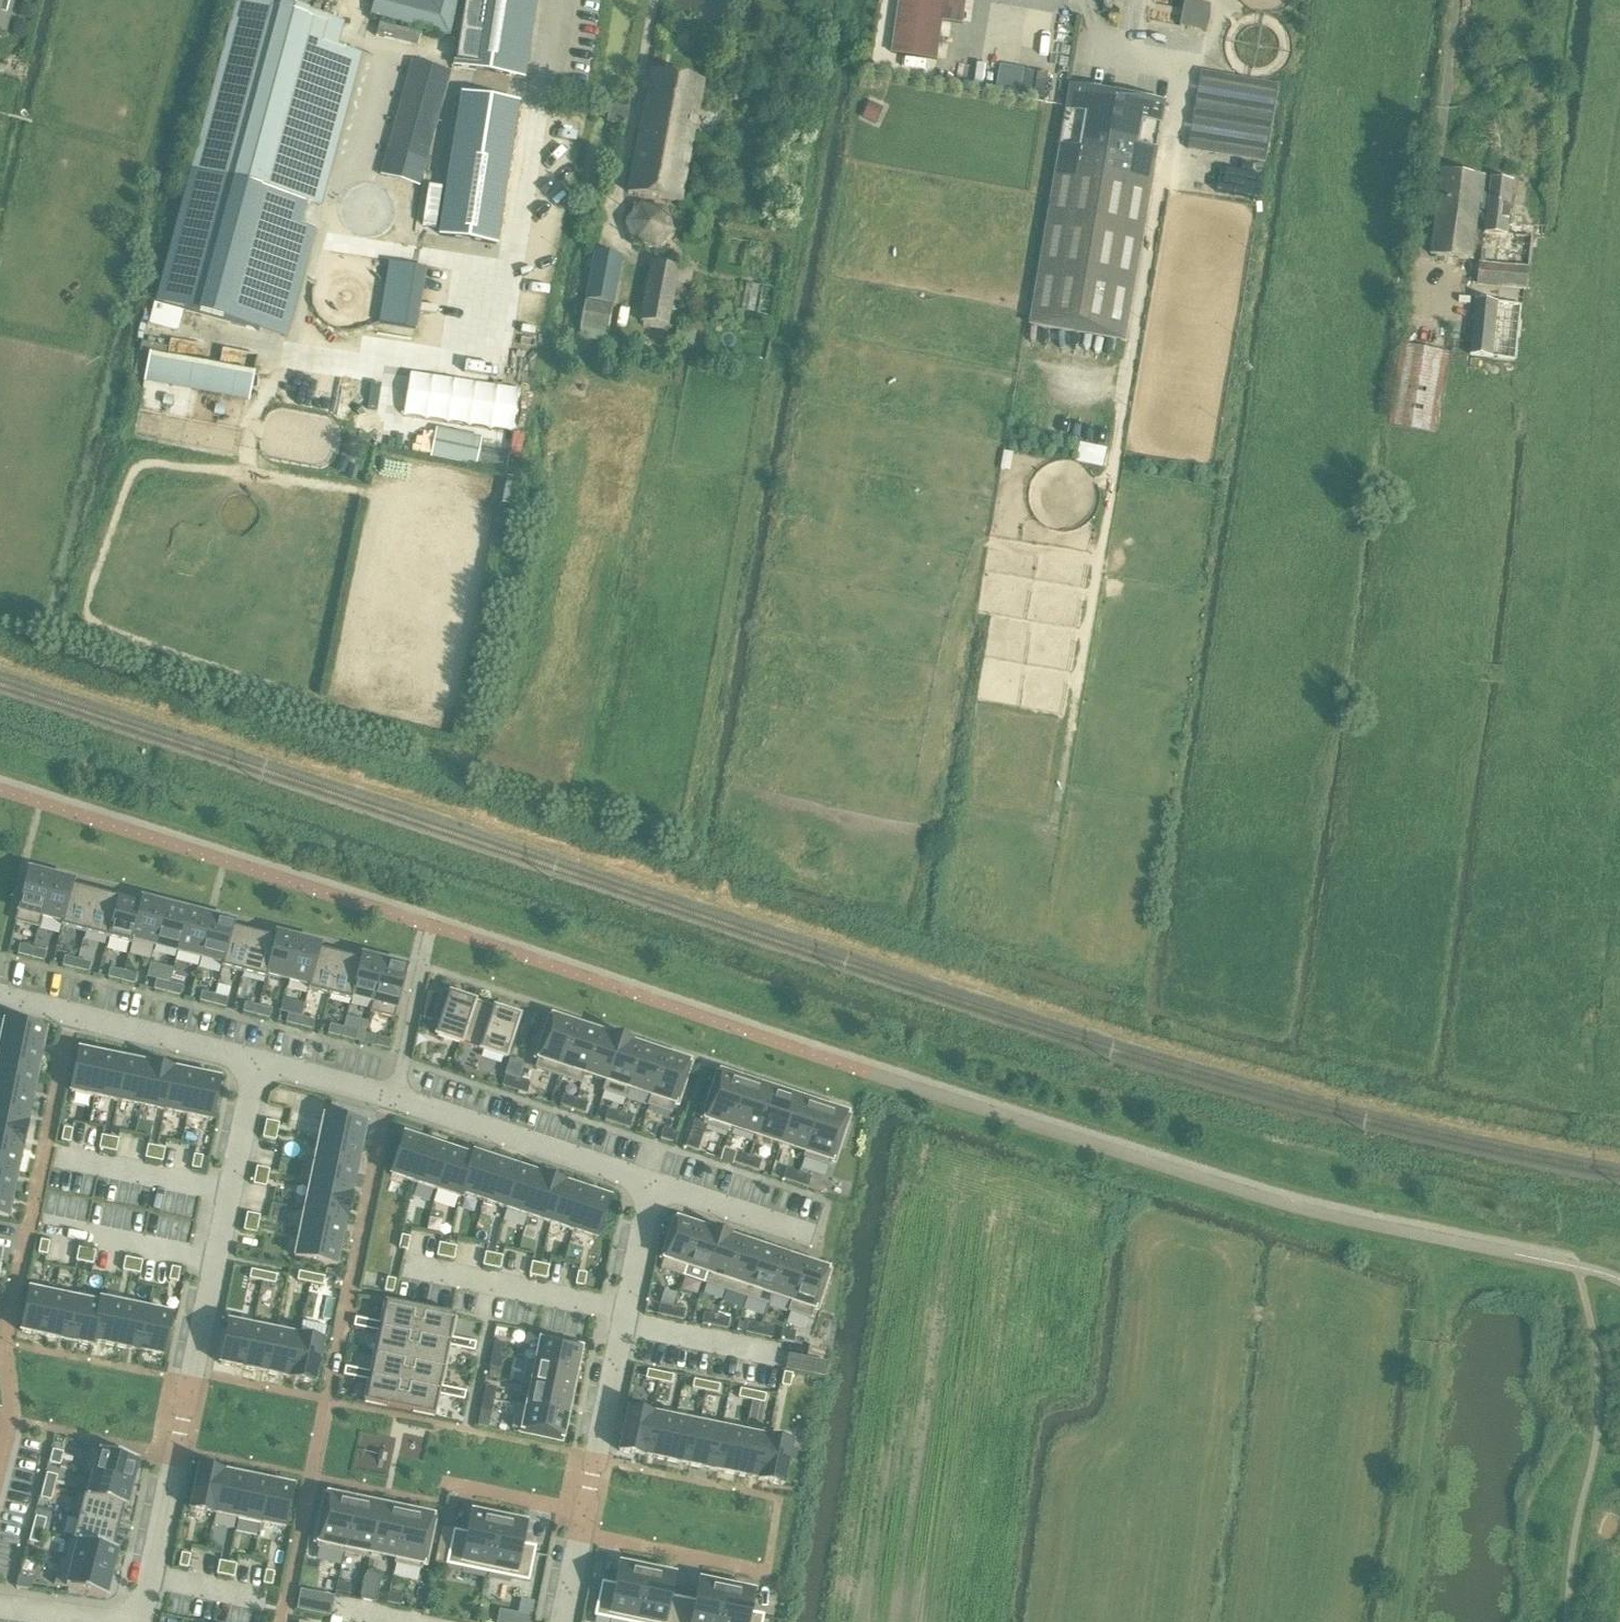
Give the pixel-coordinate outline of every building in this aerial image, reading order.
[(13,0),(0,0),(0,30),(5,31),(13,0)] [(156,303),(259,331),(294,199),(312,203),(358,29),(250,0),(237,0),(156,303)] [(459,0),(428,0),(427,1),(425,0),(374,0),(370,16),(448,38),(459,0)] [(454,68),(523,79),(536,0),(465,0),(454,68)] [(892,52),(937,59),(943,20),(946,0),(900,0),(892,52)] [(417,65),(387,175),(414,182),(444,73),(417,65)] [(1001,65),(996,91),(1008,93),(1012,67),(1001,65)] [(684,203),(686,198),(681,197),(703,82),(651,72),(628,192),(684,203)] [(1201,72),(1188,149),(1267,163),(1281,86),(1201,72)] [(1061,147),(1058,167),(1032,326),(1127,342),(1156,163),(1166,102),(1071,86),(1061,147)] [(460,94),(438,239),(498,248),(520,104),(460,94)] [(871,101),(863,118),(876,124),(884,107),(871,101)] [(1475,259),(1487,178),(1443,172),(1432,253),(1475,259)] [(1507,235),(1515,181),(1493,178),(1485,232),(1507,235)] [(657,251),(673,231),(664,207),(640,203),(622,223),(631,247),(657,251)] [(593,253),(585,299),(612,304),(621,258),(593,253)] [(387,260),(377,321),(417,327),(427,266),(387,260)] [(690,288),(693,272),(652,264),(640,322),(667,328),(673,294),(683,296),(684,287),(690,288)] [(1527,290),(1529,269),(1480,265),(1478,285),(1527,290)] [(580,327),(578,339),(605,344),(607,332),(612,304),(585,299),(580,327)] [(1516,360),(1522,303),(1478,299),(1472,355),(1516,360)] [(1439,416),(1455,336),(1408,327),(1392,407),(1439,416)] [(436,429),(430,457),(474,467),(475,467),(481,438),(436,429)] [(505,473),(508,457),(480,451),(477,467),(505,473)] [(39,917),(50,876),(27,871),(23,887),(14,921),(37,928),(39,917)] [(42,918),(61,923),(62,923),(72,887),(73,882),(50,876),(39,917),(42,918)] [(62,923),(61,923),(60,927),(84,933),(94,892),(72,887),(62,923)] [(94,892),(84,933),(107,939),(117,898),(94,892)] [(117,898),(107,939),(131,945),(132,941),(131,941),(140,904),(117,898)] [(164,906),(141,900),(140,904),(131,941),(132,941),(154,946),(164,906)] [(154,946),(177,952),(187,912),(164,906),(154,946)] [(177,952),(200,958),(210,918),(187,912),(177,952)] [(200,958),(222,964),(223,964),(232,928),(233,923),(210,918),(200,958)] [(223,964),(222,964),(221,968),(243,974),(253,933),(232,928),(223,964)] [(253,933),(243,974),(266,979),(267,975),(266,975),(275,939),(253,933)] [(267,975),(287,980),(298,940),(276,935),(275,939),(266,975),(267,975)] [(298,940),(287,980),(308,986),(309,986),(318,950),(319,946),(298,940)] [(17,954),(30,958),(33,948),(19,945),(17,954)] [(33,948),(30,958),(44,961),(46,952),(33,948)] [(309,986),(308,986),(307,990),(329,996),(339,955),(318,950),(309,986)] [(339,955),(329,996),(351,1001),(352,997),(361,961),(339,955)] [(62,966),(75,969),(77,960),(64,957),(62,966)] [(352,997),(372,1002),(373,1002),(384,962),(362,957),(361,961),(352,997)] [(77,960),(75,969),(88,972),(90,963),(77,960)] [(371,1013),(394,1019),(407,968),(384,962),(373,1002),(371,1013)] [(107,977),(121,981),(123,972),(110,968),(107,977)] [(123,972),(121,981),(134,984),(136,975),(123,972)] [(153,989),(166,993),(169,983),(156,980),(153,989)] [(182,987),(169,983),(166,993),(180,996),(182,987)] [(199,1001),(212,1004),(215,995),(201,992),(199,1001)] [(427,993),(422,1018),(433,1021),(438,995),(427,993)] [(487,1030),(494,1009),(449,994),(435,1036),(460,1044),(467,1023),(487,1030)] [(228,999),(215,995),(212,1004),(225,1008),(228,999)] [(242,1012),(255,1016),(258,1006),(245,1003),(242,1012)] [(271,1010),(258,1006),(255,1016),(269,1019),(271,1010)] [(519,1017),(494,1009),(487,1030),(467,1023),(460,1044),(505,1059),(519,1017)] [(285,1023),(299,1027),(301,1018),(288,1014),(285,1023)] [(534,1069),(558,1077),(575,1025),(551,1017),(546,1033),(543,1032),(537,1050),(540,1051),(534,1069)] [(314,1021),(301,1018),(299,1027),(312,1030),(314,1021)] [(41,1055),(46,1031),(3,1022),(0,1040),(0,1046),(41,1055)] [(327,1034),(341,1037),(343,1028),(330,1025),(327,1034)] [(581,1085),(585,1075),(584,1074),(598,1033),(575,1025),(558,1077),(581,1085)] [(343,1028),(341,1037),(354,1041),(356,1032),(343,1028)] [(584,1074),(585,1075),(605,1081),(606,1082),(621,1038),(608,1033),(608,1034),(607,1036),(598,1033),(584,1074)] [(377,1037),(375,1046),(388,1050),(391,1041),(377,1037)] [(606,1082),(605,1081),(602,1091),(626,1099),(629,1089),(642,1047),(633,1044),(633,1042),(621,1038),(606,1082)] [(0,1046),(0,1071),(36,1078),(41,1055),(0,1046)] [(629,1089),(650,1096),(651,1097),(665,1055),(642,1047),(629,1089)] [(70,1093),(94,1098),(102,1055),(79,1050),(70,1093)] [(94,1098),(117,1102),(126,1060),(102,1055),(94,1098)] [(651,1097),(650,1096),(647,1106),(671,1114),(688,1063),(665,1055),(651,1097)] [(149,1065),(126,1060),(117,1102),(140,1107),(149,1065)] [(140,1107),(164,1112),(172,1070),(149,1065),(140,1107)] [(164,1112),(187,1117),(196,1075),(172,1070),(164,1112)] [(32,1101),(36,1078),(0,1071),(0,1095),(32,1101)] [(730,1128),(746,1082),(719,1073),(716,1083),(713,1082),(707,1099),(711,1100),(702,1125),(729,1134),(731,1129),(730,1128)] [(219,1079),(196,1075),(187,1117),(211,1122),(219,1079)] [(514,1090),(517,1080),(505,1076),(502,1086),(514,1090)] [(517,1080),(514,1090),(526,1094),(530,1084),(517,1080)] [(730,1128),(731,1129),(755,1137),(771,1090),(746,1082),(730,1128)] [(755,1137),(780,1145),(796,1098),(771,1090),(755,1137)] [(0,1095),(0,1119),(27,1125),(32,1101),(0,1095)] [(560,1105),(572,1110),(575,1099),(563,1095),(560,1105)] [(805,1153),(821,1107),(796,1098),(780,1145),(804,1153),(805,1153)] [(588,1103),(575,1099),(572,1110),(584,1114),(588,1103)] [(805,1153),(804,1153),(802,1158),(829,1167),(837,1142),(841,1143),(846,1126),(843,1125),(847,1115),(821,1107),(805,1153)] [(617,1124),(620,1114),(608,1110),(604,1120),(617,1124)] [(620,1114),(617,1124),(629,1129),(633,1118),(620,1114)] [(318,1140),(361,1149),(366,1125),(323,1117),(318,1140)] [(22,1148),(27,1125),(0,1119),(0,1143),(22,1148)] [(264,1129),(277,1132),(279,1124),(266,1121),(264,1129)] [(63,1128),(61,1141),(69,1143),(72,1130),(63,1128)] [(659,1139),(672,1143),(675,1133),(663,1128),(659,1139)] [(277,1132),(264,1129),(262,1138),(275,1141),(277,1132)] [(390,1176),(413,1183),(427,1142),(404,1135),(390,1176)] [(99,1149),(107,1151),(110,1138),(101,1136),(99,1149)] [(688,1137),(685,1147),(697,1151),(701,1141),(688,1137)] [(110,1138),(107,1151),(116,1152),(118,1140),(110,1138)] [(356,1173),(361,1149),(318,1140),(314,1164),(356,1173)] [(427,1142),(413,1183),(436,1191),(449,1150),(427,1142)] [(0,1143),(0,1168),(18,1171),(22,1148),(0,1143)] [(145,1158),(153,1160),(156,1147),(147,1146),(145,1158)] [(156,1147),(153,1160),(162,1162),(165,1149),(156,1147)] [(472,1158),(472,1157),(449,1150),(436,1191),(459,1199),(461,1195),(460,1194),(472,1158)] [(733,1163),(745,1167),(749,1157),(736,1152),(733,1163)] [(461,1195),(482,1202),(496,1161),(473,1153),(472,1157),(472,1158),(460,1194),(461,1195)] [(194,1155),(191,1168),(200,1170),(202,1157),(194,1155)] [(761,1161),(749,1157),(745,1167),(757,1171),(761,1161)] [(505,1209),(519,1168),(496,1161),(482,1202),(505,1209)] [(356,1173),(314,1164),(309,1187),(351,1196),(356,1173)] [(255,1176),(267,1178),(269,1170),(256,1167),(255,1176)] [(13,1194),(18,1171),(0,1168),(0,1192),(13,1194)] [(505,1209),(528,1217),(541,1176),(519,1168),(505,1209)] [(795,1183),(798,1173),(786,1169),(782,1179),(795,1183)] [(811,1177),(798,1173),(795,1183),(807,1187),(811,1177)] [(266,1187),(267,1178),(255,1176),(253,1184),(266,1187)] [(564,1184),(541,1176),(528,1217),(550,1225),(564,1184)] [(564,1184),(550,1225),(573,1232),(587,1191),(564,1184)] [(351,1196),(309,1187),(304,1210),(346,1219),(351,1196)] [(587,1191),(573,1232),(596,1240),(609,1199),(587,1191)] [(0,1192),(0,1217),(8,1218),(13,1194),(0,1192)] [(304,1210),(299,1234),(341,1242),(346,1219),(304,1210)] [(245,1222),(258,1225),(259,1216),(247,1214),(245,1222)] [(676,1220),(660,1269),(683,1277),(687,1267),(686,1267),(699,1228),(676,1220)] [(258,1225),(245,1222),(243,1231),(256,1233),(258,1225)] [(687,1267),(683,1277),(702,1283),(706,1273),(707,1274),(721,1232),(709,1229),(709,1231),(699,1228),(686,1267),(687,1267)] [(706,1273),(702,1283),(725,1291),(741,1242),(731,1238),(731,1236),(721,1232),(707,1274),(706,1273)] [(336,1266),(341,1242),(299,1234),(294,1258),(336,1266)] [(401,1236),(398,1249),(407,1250),(410,1238),(401,1236)] [(40,1241),(38,1253),(46,1255),(49,1242),(40,1241)] [(741,1242),(725,1291),(746,1298),(762,1249),(741,1242)] [(445,1258),(447,1245),(439,1244),(436,1256),(445,1258)] [(447,1245),(445,1258),(453,1260),(456,1247),(447,1245)] [(84,1263),(87,1250),(78,1248),(76,1261),(84,1263)] [(762,1249),(746,1298),(768,1305),(771,1295),(770,1295),(783,1256),(762,1249)] [(87,1250),(84,1263),(93,1265),(95,1252),(87,1250)] [(491,1268),(494,1255),(485,1253),(482,1266),(491,1268)] [(494,1255),(491,1268),(500,1269),(502,1257),(494,1255)] [(783,1256),(770,1295),(771,1295),(790,1302),(792,1302),(805,1263),(783,1256)] [(131,1273),(133,1260),(125,1258),(122,1271),(131,1273)] [(133,1260),(131,1273),(139,1274),(142,1261),(133,1260)] [(529,1276),(537,1277),(540,1264),(531,1263),(529,1276)] [(790,1302),(787,1312),(810,1319),(816,1301),(820,1302),(825,1285),(822,1284),(827,1270),(805,1263),(792,1302),(790,1302)] [(549,1266),(540,1264),(537,1277),(546,1279),(549,1266)] [(171,1268),(169,1280),(177,1282),(180,1269),(171,1268)] [(249,1279),(262,1281),(264,1273),(251,1270),(249,1279)] [(297,1281),(310,1283),(311,1275),(299,1272),(297,1281)] [(578,1272),(575,1285),(583,1287),(586,1274),(578,1272)] [(264,1273),(262,1281),(275,1284),(276,1276),(264,1273)] [(324,1277),(311,1275),(310,1283),(323,1286),(324,1277)] [(387,1278),(384,1291),(393,1293),(395,1280),(387,1278)] [(20,1332),(44,1337),(53,1295),(29,1290),(20,1332)] [(68,1342),(76,1300),(53,1295),(44,1337),(68,1342)] [(92,1347),(93,1343),(92,1342),(100,1304),(99,1304),(76,1300),(68,1342),(92,1347)] [(100,1300),(99,1304),(100,1304),(92,1342),(93,1343),(116,1347),(124,1305),(100,1300)] [(414,1335),(420,1309),(384,1302),(380,1323),(367,1321),(366,1329),(378,1332),(379,1327),(414,1335)] [(670,1317),(672,1307),(659,1304),(657,1315),(670,1317)] [(124,1305),(116,1347),(139,1352),(148,1310),(124,1305)] [(685,1309),(672,1307),(670,1317),(683,1320),(685,1309)] [(449,1346),(461,1349),(463,1341),(451,1338),(455,1316),(420,1309),(414,1335),(450,1342),(449,1346)] [(171,1315),(148,1310),(139,1352),(163,1357),(171,1315)] [(701,1324),(714,1327),(716,1316),(703,1313),(701,1324)] [(729,1319),(716,1316),(714,1327),(727,1329),(729,1319)] [(353,1327),(366,1329),(367,1321),(355,1318),(353,1327)] [(219,1364),(243,1369),(252,1327),(228,1322),(219,1364)] [(745,1333),(758,1336),(760,1325),(747,1322),(745,1333)] [(773,1328),(760,1325),(758,1336),(771,1338),(773,1328)] [(252,1327),(243,1369),(267,1374),(275,1332),(252,1327)] [(374,1352),(409,1359),(414,1335),(379,1327),(378,1332),(374,1352)] [(782,1330),(780,1340),(793,1343),(795,1332),(782,1330)] [(290,1379),(299,1337),(275,1332),(267,1374),(290,1379)] [(409,1359),(445,1367),(449,1346),(450,1342),(414,1335),(409,1359)] [(299,1337),(290,1379),(314,1384),(323,1342),(299,1337)] [(475,1343),(463,1341),(461,1349),(474,1352),(475,1343)] [(535,1364),(575,1372),(580,1349),(540,1341),(535,1363),(535,1364)] [(492,1355),(502,1357),(505,1344),(494,1342),(492,1355)] [(409,1359),(374,1352),(370,1372),(369,1376),(404,1384),(409,1359)] [(788,1354),(785,1369),(812,1375),(815,1360),(788,1354)] [(500,1370),(502,1357),(492,1355),(489,1368),(500,1370)] [(440,1391),(441,1387),(445,1367),(409,1359),(404,1384),(440,1391)] [(535,1364),(535,1363),(525,1360),(520,1385),(530,1387),(530,1386),(571,1394),(575,1372),(535,1364)] [(343,1376),(355,1378),(357,1370),(345,1367),(343,1376)] [(369,1376),(370,1372),(357,1370),(355,1378),(368,1381),(363,1402),(399,1409),(404,1384),(369,1376)] [(658,1382),(660,1373),(647,1370),(645,1379),(658,1382)] [(673,1376),(660,1373),(658,1382),(671,1384),(673,1376)] [(783,1373),(781,1386),(789,1387),(792,1375),(783,1373)] [(692,1389),(705,1391),(706,1383),(693,1380),(692,1389)] [(706,1383),(705,1391),(717,1394),(719,1385),(706,1383)] [(404,1384),(399,1409),(434,1417),(439,1395),(451,1398),(453,1389),(441,1387),(440,1391),(404,1384)] [(485,1386),(483,1398),(493,1401),(496,1388),(485,1386)] [(530,1386),(530,1387),(526,1406),(526,1407),(566,1416),(571,1394),(530,1386)] [(465,1392),(453,1389),(451,1398),(464,1400),(465,1392)] [(740,1390),(738,1398),(751,1401),(753,1392),(740,1390)] [(752,1401),(748,1419),(761,1421),(764,1404),(765,1395),(753,1392),(751,1401),(752,1401)] [(491,1414),(493,1401),(483,1398),(480,1411),(491,1414)] [(562,1439),(566,1416),(526,1407),(526,1406),(516,1404),(511,1428),(562,1439)] [(642,1456),(651,1414),(627,1409),(619,1451),(642,1456)] [(666,1461),(674,1419),(651,1414),(642,1456),(666,1461)] [(689,1466),(698,1424),(674,1419),(666,1461),(689,1466)] [(712,1471),(721,1428),(698,1424),(689,1466),(712,1471)] [(736,1476),(744,1433),(721,1428),(712,1471),(736,1476)] [(744,1433),(736,1476),(759,1481),(768,1438),(744,1433)] [(768,1438),(759,1481),(783,1486),(791,1443),(768,1438)] [(83,1472),(92,1475),(92,1474),(132,1484),(138,1460),(90,1448),(83,1472)] [(52,1450),(49,1463),(60,1466),(63,1453),(52,1450)] [(189,1509),(213,1514),(222,1472),(198,1467),(189,1509)] [(245,1477),(222,1472),(213,1514),(237,1519),(245,1477)] [(46,1473),(43,1486),(54,1488),(57,1476),(46,1473)] [(92,1474),(92,1475),(86,1496),(86,1497),(124,1507),(126,1508),(132,1484),(92,1474)] [(260,1524),(269,1482),(245,1477),(237,1519),(260,1524)] [(293,1487),(269,1482),(260,1524),(284,1529),(293,1487)] [(54,1488),(43,1486),(40,1498),(50,1501),(54,1488)] [(71,1517),(78,1518),(78,1517),(118,1528),(124,1507),(86,1497),(86,1496),(78,1493),(71,1517)] [(343,1554),(354,1500),(327,1495),(316,1548),(343,1554)] [(370,1559),(371,1554),(370,1554),(380,1506),(354,1500),(343,1554),(370,1559)] [(406,1511),(380,1506),(370,1554),(371,1554),(394,1559),(396,1559),(406,1511)] [(396,1559),(394,1559),(393,1564),(421,1570),(427,1545),(430,1545),(434,1527),(430,1527),(433,1517),(406,1511),(396,1559)] [(446,1565),(487,1573),(499,1515),(483,1512),(483,1515),(472,1512),(467,1533),(453,1530),(446,1565)] [(515,1519),(499,1515),(487,1573),(528,1582),(535,1547),(521,1544),(525,1524),(514,1521),(515,1519)] [(32,1529),(42,1531),(46,1519),(35,1516),(32,1529)] [(113,1549),(118,1528),(78,1517),(78,1518),(72,1538),(72,1539),(113,1550),(113,1549)] [(42,1531),(32,1529),(28,1541),(39,1544),(42,1531)] [(117,1550),(113,1549),(113,1550),(72,1539),(72,1538),(69,1537),(63,1560),(62,1561),(111,1574),(117,1550)] [(181,1554),(179,1566),(187,1568),(190,1555),(181,1554)] [(62,1561),(63,1560),(60,1559),(53,1584),(105,1598),(111,1574),(62,1561)] [(225,1576),(228,1563),(219,1561),(216,1574),(225,1576)] [(228,1563),(225,1576),(234,1578),(236,1565),(228,1563)] [(620,1621),(636,1621),(647,1567),(631,1564),(631,1566),(620,1564),(615,1585),(601,1582),(594,1617),(620,1621)] [(682,1599),(669,1596),(674,1575),(662,1573),(663,1570),(647,1567),(636,1621),(677,1621),(682,1599)] [(265,1571),(263,1584),(271,1586),(274,1573),(265,1571)] [(366,1573),(360,1600),(375,1603),(381,1576),(366,1573)] [(18,1576),(15,1588),(30,1590),(33,1579),(18,1576)] [(682,1599),(677,1621),(719,1621),(727,1584),(711,1580),(711,1583),(699,1581),(695,1601),(682,1599)] [(350,1584),(337,1581),(335,1592),(348,1595),(350,1584)] [(719,1621),(762,1621),(763,1615),(749,1612),(753,1592),(742,1589),(742,1587),(727,1584),(719,1621)] [(389,1592),(386,1603),(399,1605),(402,1595),(389,1592)] [(299,1593),(296,1610),(330,1616),(334,1600),(299,1593)] [(514,1621),(530,1621),(532,1616),(516,1613),(514,1621)]
